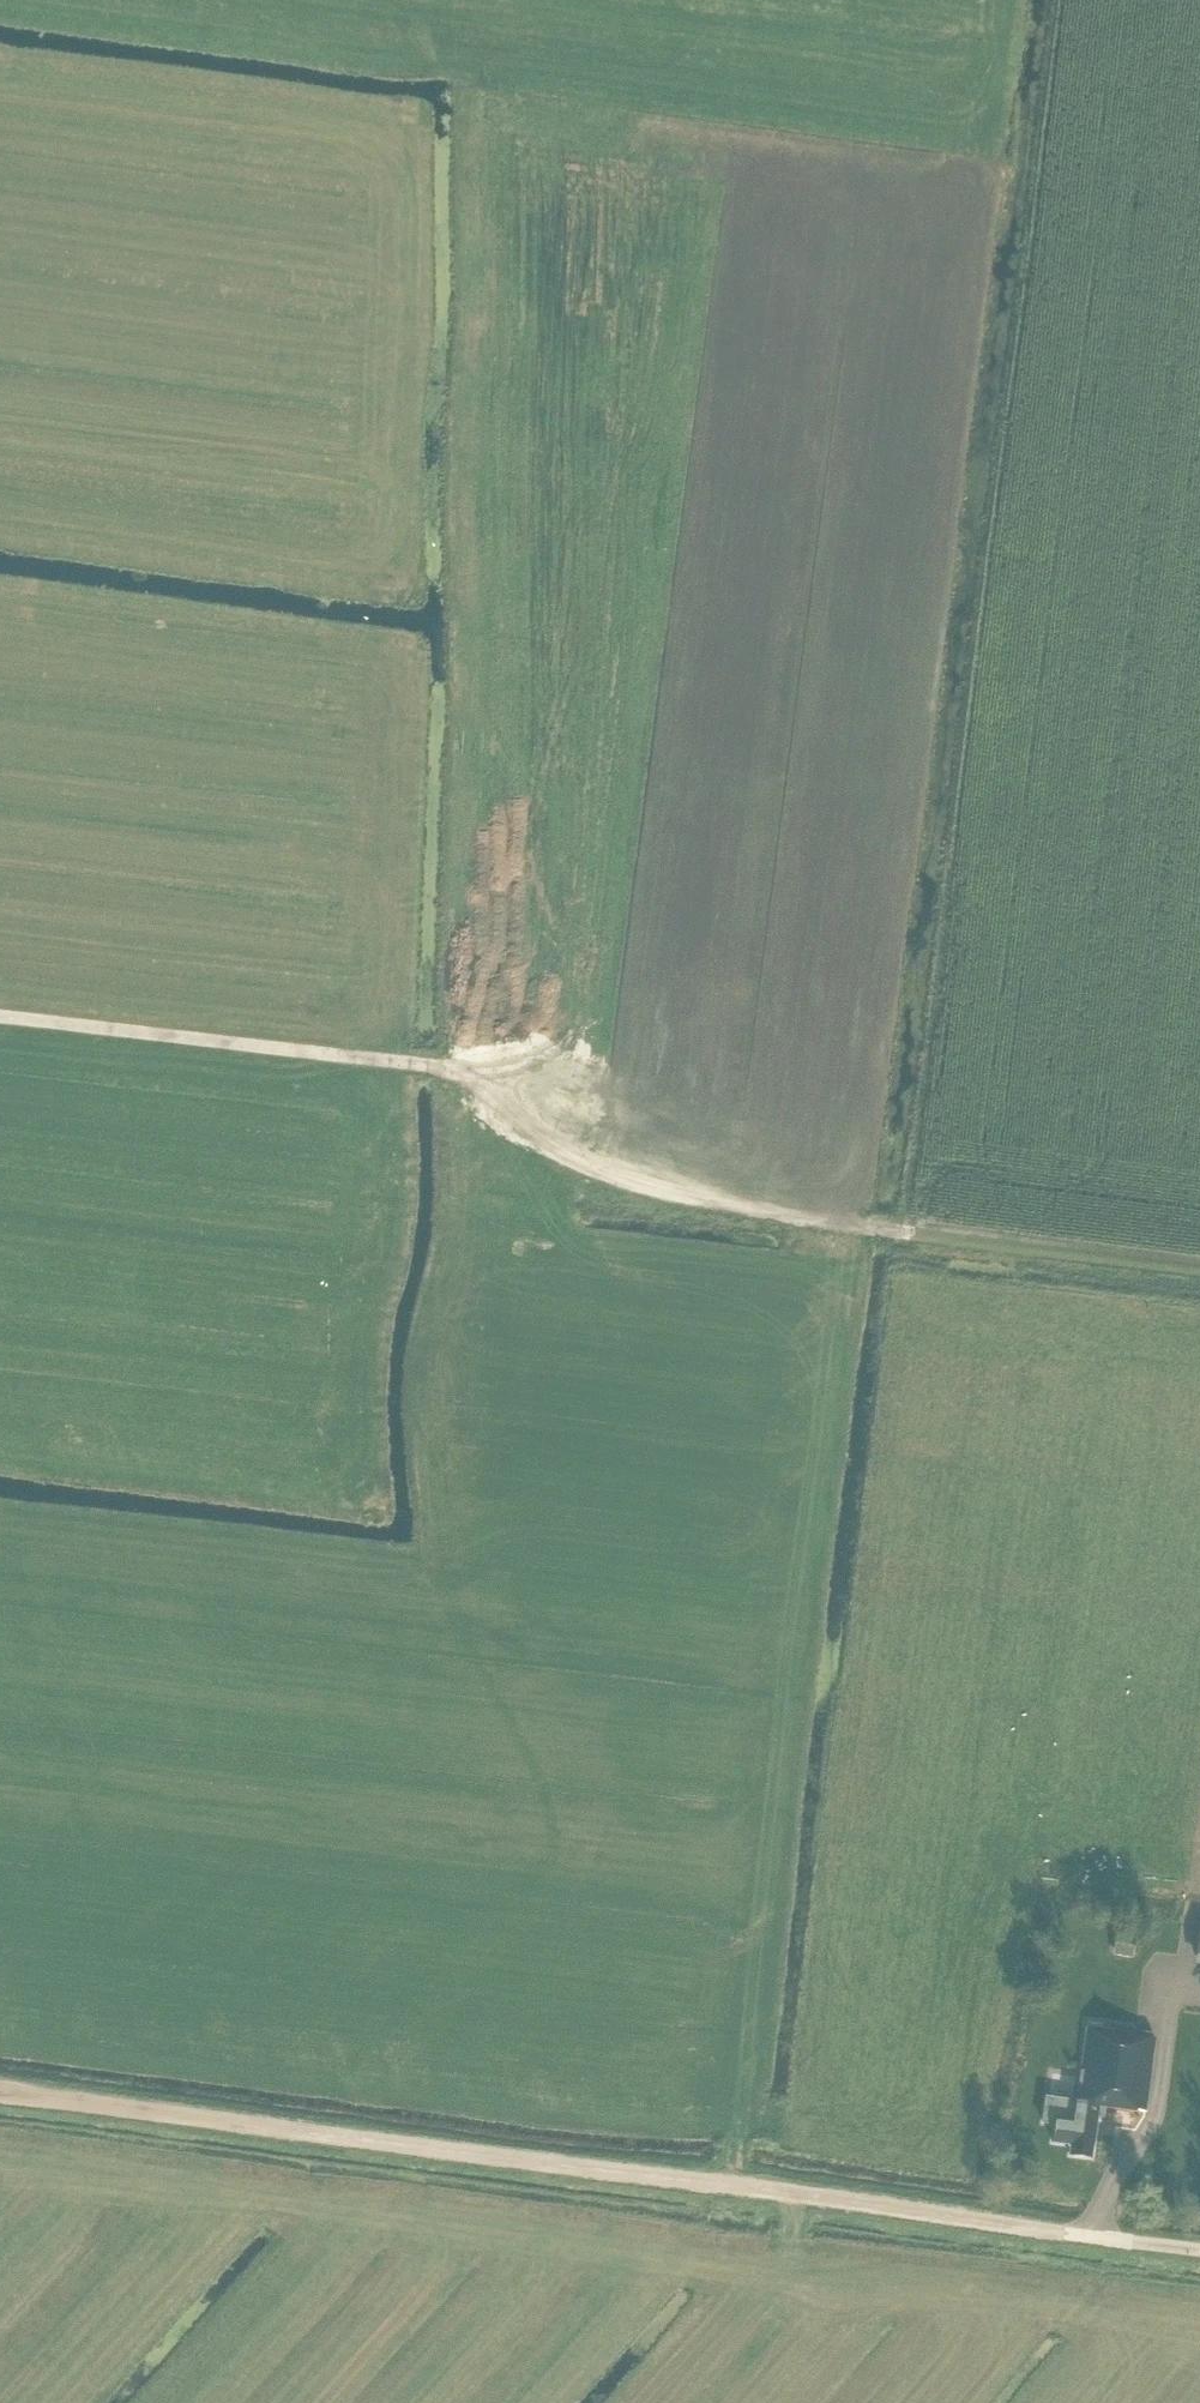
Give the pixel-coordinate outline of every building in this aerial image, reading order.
[(1104,2106),(1144,2112),(1154,2038),(1134,2036),(1135,2034),(1087,2027),(1077,2100),(1045,2096),(1041,2123),(1054,2125),(1052,2142),(1071,2144),(1069,2155),(1091,2158),(1097,2116),(1102,2117),(1104,2106)]
